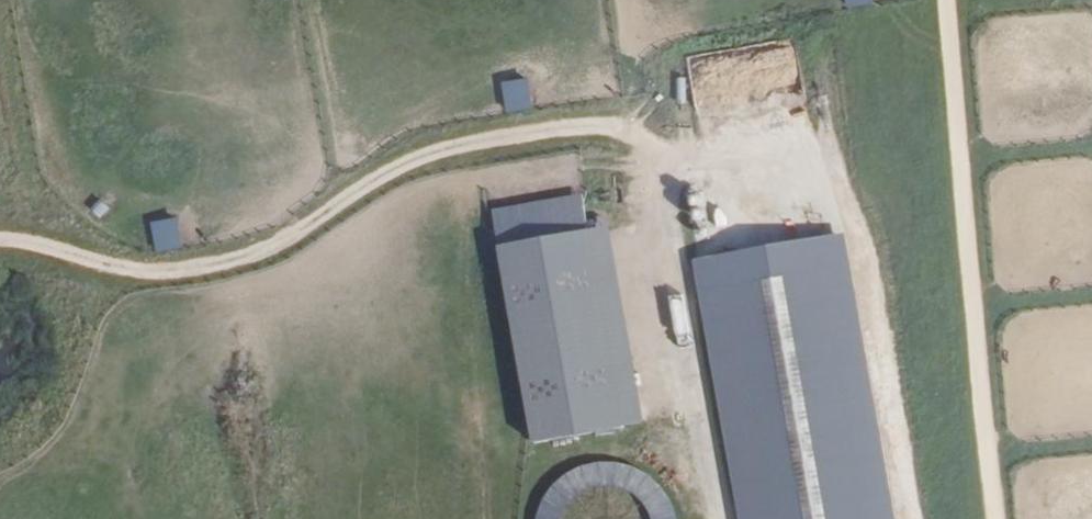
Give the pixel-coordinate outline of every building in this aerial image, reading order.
[(500,79),(503,111),(528,108),(525,76),(500,79)] [(635,427),(609,225),(586,228),(582,195),(489,207),(520,442),(635,427)] [(175,217),(149,219),(152,250),(178,248),(175,217)] [(741,518),(897,518),(849,237),(697,262),(741,518)] [(636,454),(587,478),(596,495),(575,506),(581,517),(577,518),(669,518),(636,454)]
